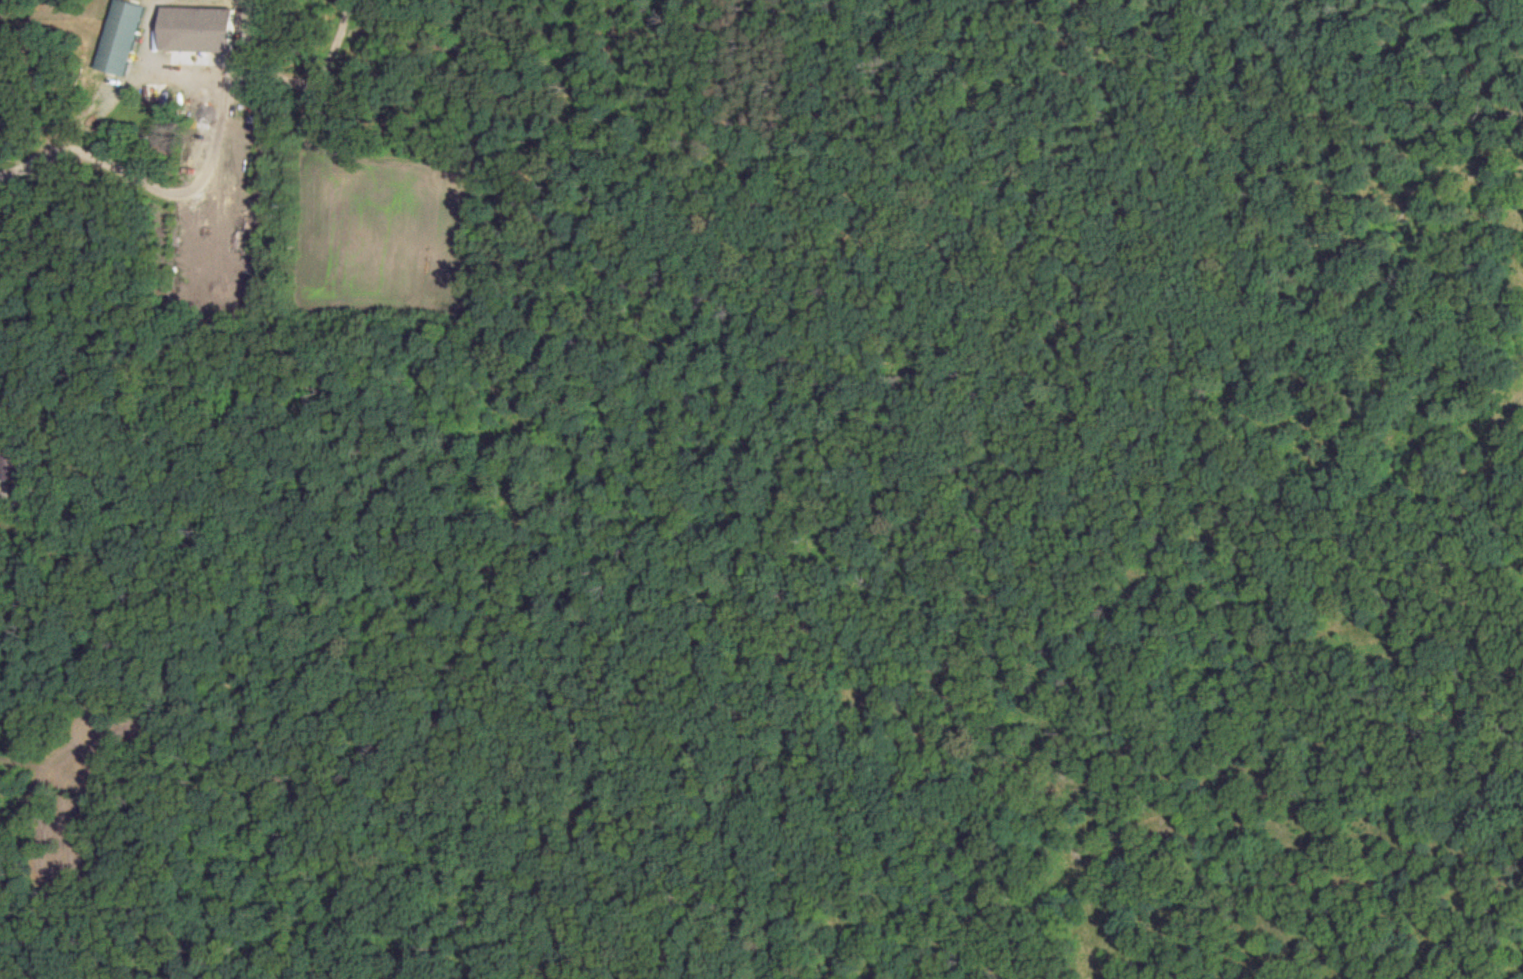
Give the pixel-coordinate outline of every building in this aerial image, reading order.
[(146,5),(129,0),(116,0),(98,68),(128,75),(146,5)] [(237,7),(164,7),(164,50),(236,51),(237,7)] [(1,449),(6,482),(27,479),(22,446),(1,449)]
